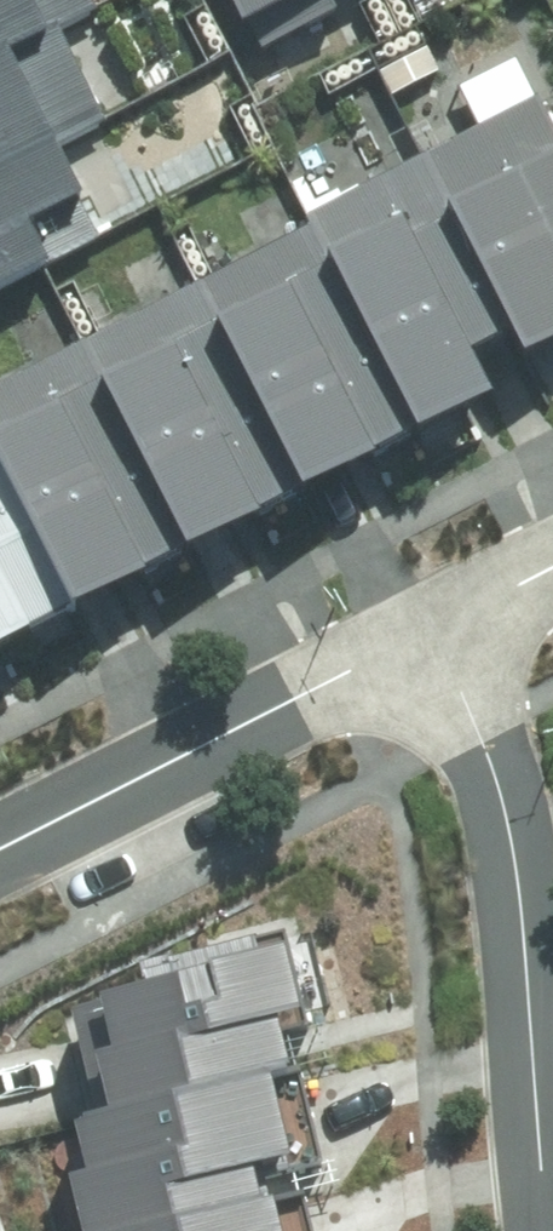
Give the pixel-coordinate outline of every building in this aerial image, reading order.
[(58,38),(105,14),(97,0),(0,0),(0,68),(58,38)] [(277,70),(329,44),(315,16),(334,7),(331,0),(242,0),(277,70)] [(62,149),(104,127),(58,38),(0,68),(0,178),(62,149)] [(107,244),(62,149),(0,178),(0,294),(107,244)] [(467,197),(552,366),(552,155),(467,197)] [(552,368),(552,366),(467,197),(356,253),(443,424),(552,368)] [(324,486),(443,424),(356,253),(236,313),(324,486)] [(213,543),(324,486),(236,313),(124,368),(213,543)] [(101,601),(213,543),(124,368),(12,423),(101,601)] [(101,601),(12,423),(0,429),(0,652),(101,601)]
